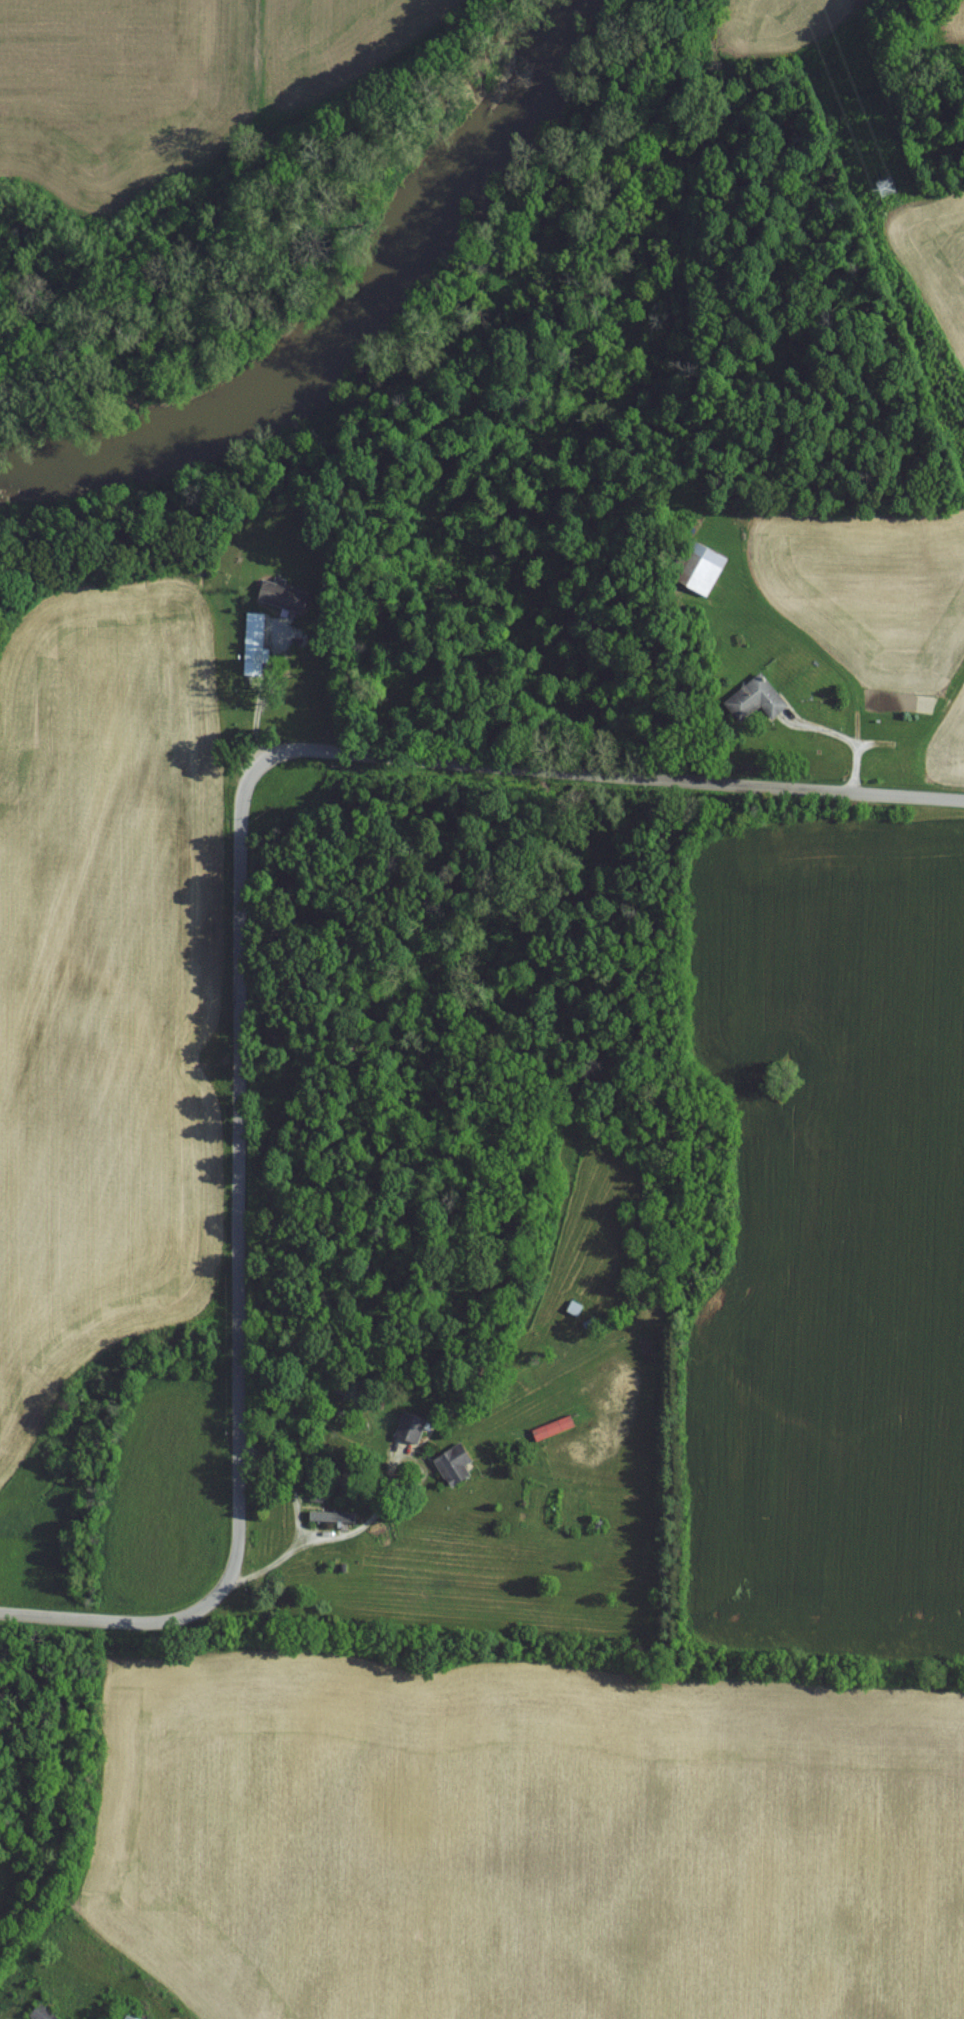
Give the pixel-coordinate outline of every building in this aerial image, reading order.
[(308,593),(259,579),(253,600),(302,614),(308,593)] [(260,662),(260,633),(242,633),(242,662),(260,662)] [(32,2018),(56,2018),(37,2001),(25,2013),(32,2018)]
